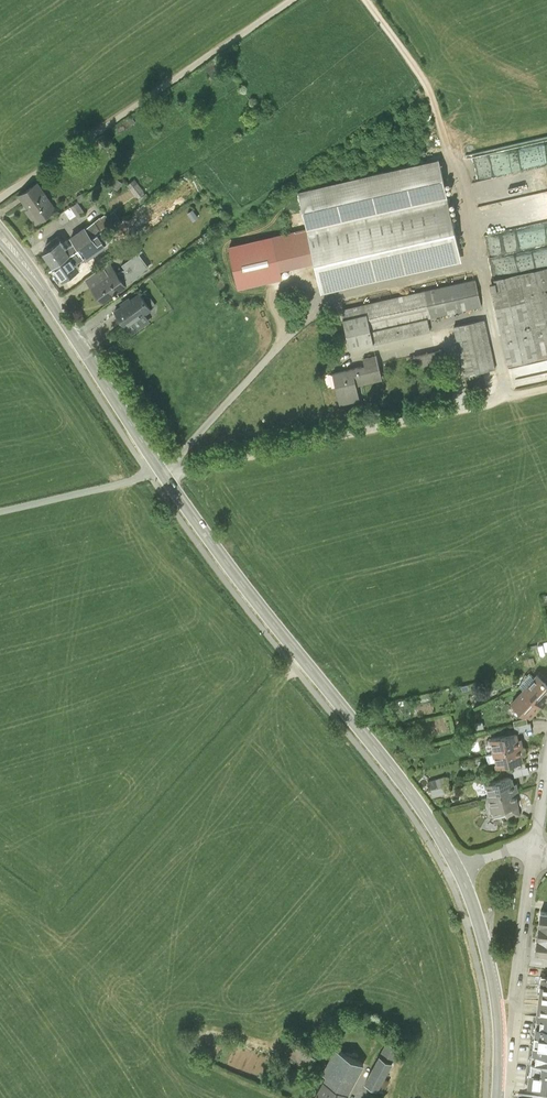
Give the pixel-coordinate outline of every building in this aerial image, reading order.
[(314,261),(320,286),(460,254),(439,159),(299,191),(307,229),(229,246),(238,285),(282,276),(280,268),(314,261)] [(127,183),(137,197),(145,191),(135,177),(127,183)] [(38,183),(20,196),(26,204),(28,203),(31,207),(27,210),(36,223),(55,209),(38,183)] [(127,189),(114,202),(119,206),(132,194),(127,189)] [(546,221),(546,197),(487,206),(487,205),(483,205),(487,230),(546,221)] [(77,200),(64,209),(70,218),(83,209),(77,200)] [(78,247),(105,228),(107,227),(100,217),(71,238),(75,243),(78,247)] [(111,237),(105,228),(78,247),(81,252),(84,257),(99,247),(99,246),(111,237)] [(53,265),(78,247),(75,243),(66,249),(60,240),(44,251),(53,265)] [(81,252),(78,247),(53,265),(63,279),(79,267),(73,258),(81,252)] [(108,271),(90,284),(92,287),(94,286),(104,301),(116,293),(117,294),(119,293),(118,291),(149,269),(138,253),(123,263),(127,268),(119,273),(112,264),(106,268),(108,271)] [(86,278),(90,284),(108,271),(106,268),(104,265),(86,278)] [(495,278),(498,290),(492,291),(502,337),(498,338),(502,359),(507,358),(509,365),(546,356),(546,267),(495,278)] [(430,330),(428,318),(481,306),(475,279),(343,309),(345,318),(344,318),(350,348),(430,330)] [(122,306),(116,310),(132,333),(150,321),(145,314),(152,308),(151,307),(156,304),(150,296),(145,299),(140,293),(131,299),(129,295),(119,302),(122,306)] [(495,367),(484,317),(454,324),(465,374),(495,367)] [(366,365),(378,363),(377,356),(365,358),(366,365)] [(366,365),(334,372),(340,402),(359,398),(356,384),(382,378),(378,363),(366,365)] [(537,674),(524,689),(543,705),(546,700),(546,688),(546,683),(537,674)] [(543,705),(524,689),(511,703),(523,714),(525,712),(532,717),(543,705)] [(526,718),(514,721),(514,722),(515,726),(518,725),(527,723),(526,718)] [(527,723),(518,725),(519,731),(531,728),(530,723),(527,723)] [(516,733),(491,739),(492,742),(495,752),(522,746),(521,739),(518,740),(516,733)] [(495,752),(492,742),(483,744),(485,754),(486,754),(495,752)] [(496,759),(498,765),(511,762),(522,760),(521,753),(524,752),(522,746),(495,752),(496,759)] [(496,759),(495,752),(486,754),(488,761),(496,759)] [(522,760),(511,762),(513,770),(525,767),(523,760),(522,760)] [(527,766),(525,767),(513,770),(510,770),(512,777),(529,773),(527,766)] [(444,777),(428,781),(430,788),(431,788),(444,785),(445,784),(444,777)] [(512,777),(487,783),(490,797),(515,791),(518,791),(516,783),(514,784),(512,777)] [(444,785),(431,788),(433,795),(445,792),(444,785)] [(515,791),(490,797),(494,816),(507,813),(506,810),(519,807),(515,791)] [(520,814),(519,807),(506,810),(507,813),(508,816),(520,814)] [(541,925),(538,953),(546,954),(546,926),(541,925)] [(540,990),(538,1003),(546,1004),(546,991),(540,990)] [(538,1003),(537,1016),(546,1018),(546,1004),(538,1003)] [(537,1016),(535,1026),(546,1027),(546,1018),(537,1016)] [(535,1026),(532,1052),(536,1052),(546,1054),(546,1027),(535,1026)] [(399,1050),(386,1043),(366,1082),(378,1089),(399,1050)] [(327,1074),(324,1080),(348,1093),(363,1064),(335,1050),(323,1072),(327,1074)] [(535,1062),(546,1063),(546,1054),(536,1052),(535,1062)] [(531,1062),(530,1071),(529,1071),(528,1085),(546,1087),(546,1063),(535,1062),(531,1062)] [(324,1080),(314,1097),(315,1097),(345,1097),(348,1093),(324,1080)]
